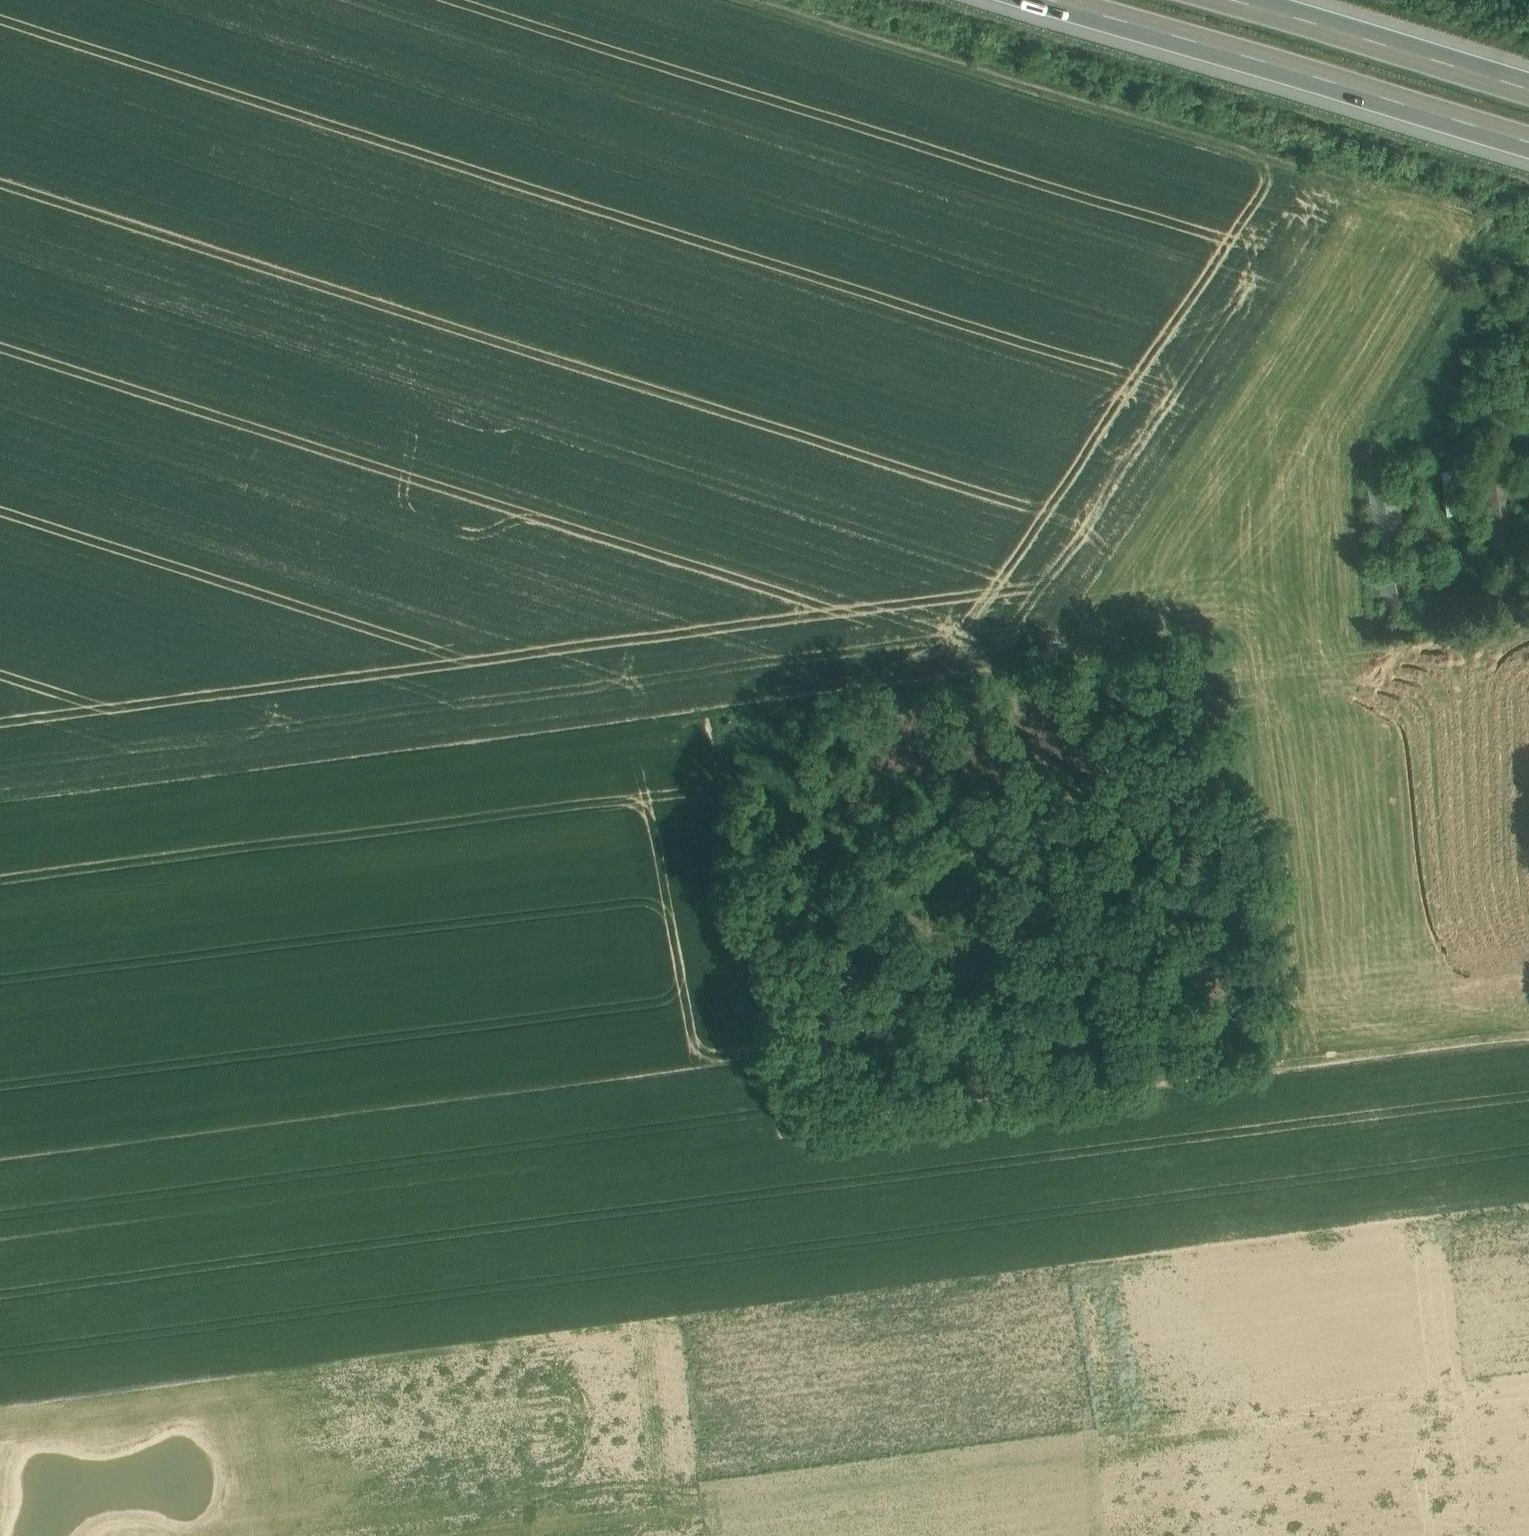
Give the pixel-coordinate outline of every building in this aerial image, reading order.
[(1412,607),(1393,464),(1367,468),(1386,610),(1412,607)] [(1444,511),(1461,511),(1459,467),(1442,468),(1444,511)]
